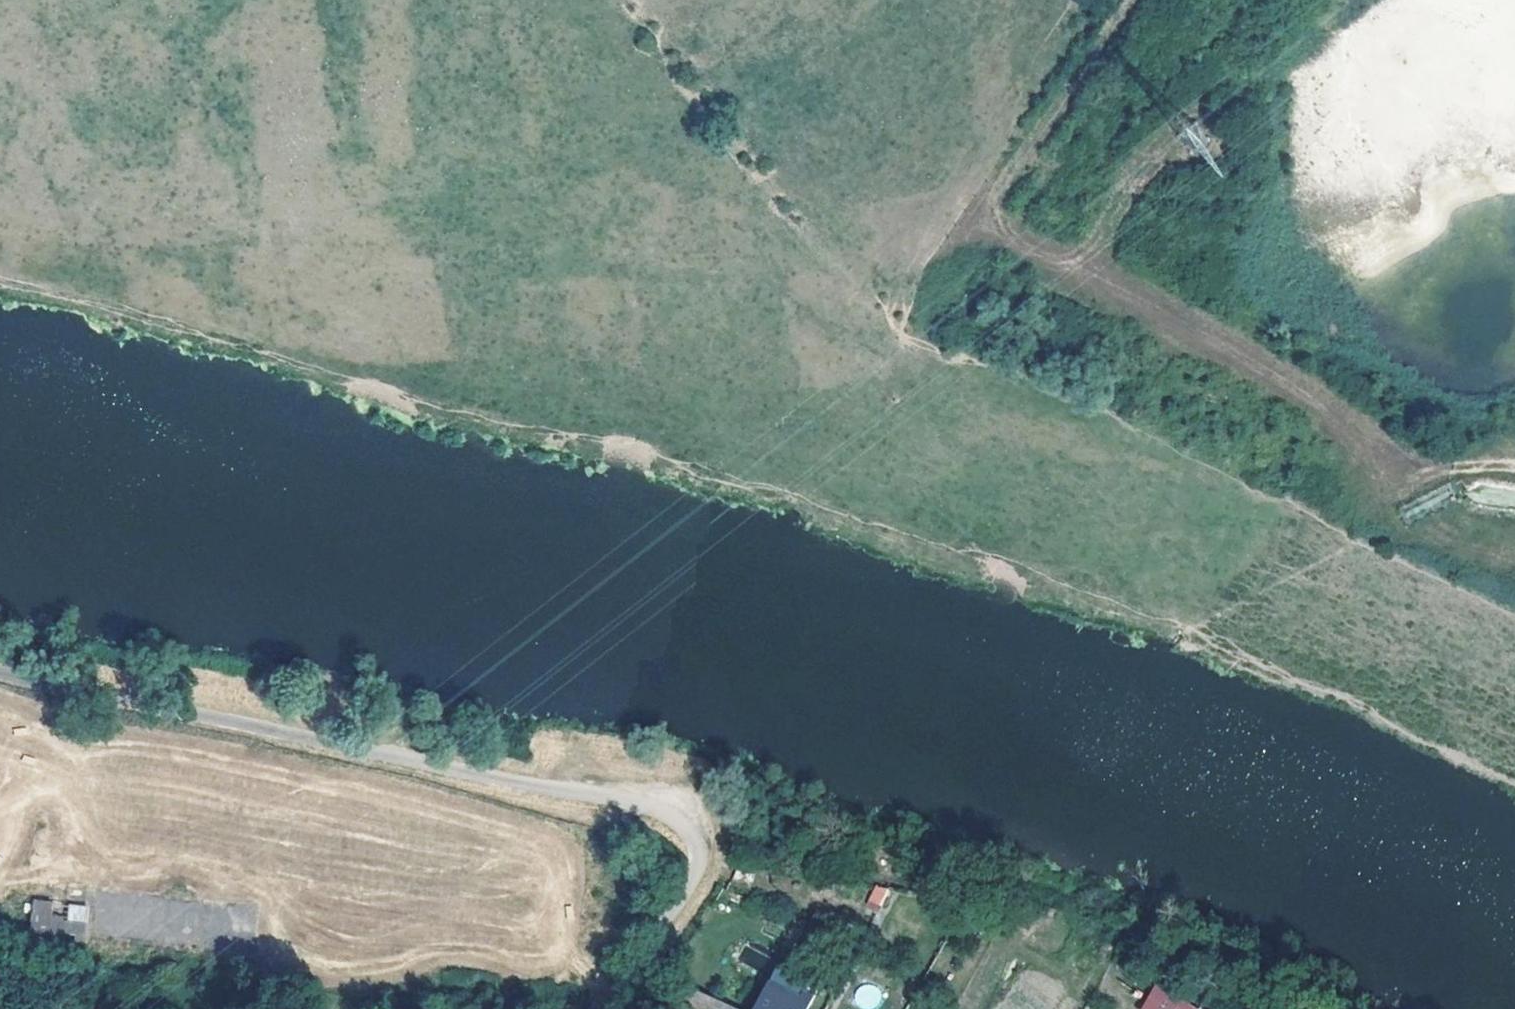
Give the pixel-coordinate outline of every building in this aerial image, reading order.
[(888,888),(876,886),(869,900),(879,906),(888,888)] [(81,907),(28,899),(20,950),(57,955),(62,930),(77,932),(81,907)] [(62,930),(57,955),(73,958),(77,932),(62,930)] [(825,1008),(815,1003),(816,999),(813,997),(811,1001),(790,991),(798,976),(780,968),(760,1008),(824,1008),(825,1008)] [(679,982),(671,999),(690,1008),(734,1008),(679,982)] [(1206,1003),(1174,986),(1160,1008),(1203,1008),(1206,1003)]
